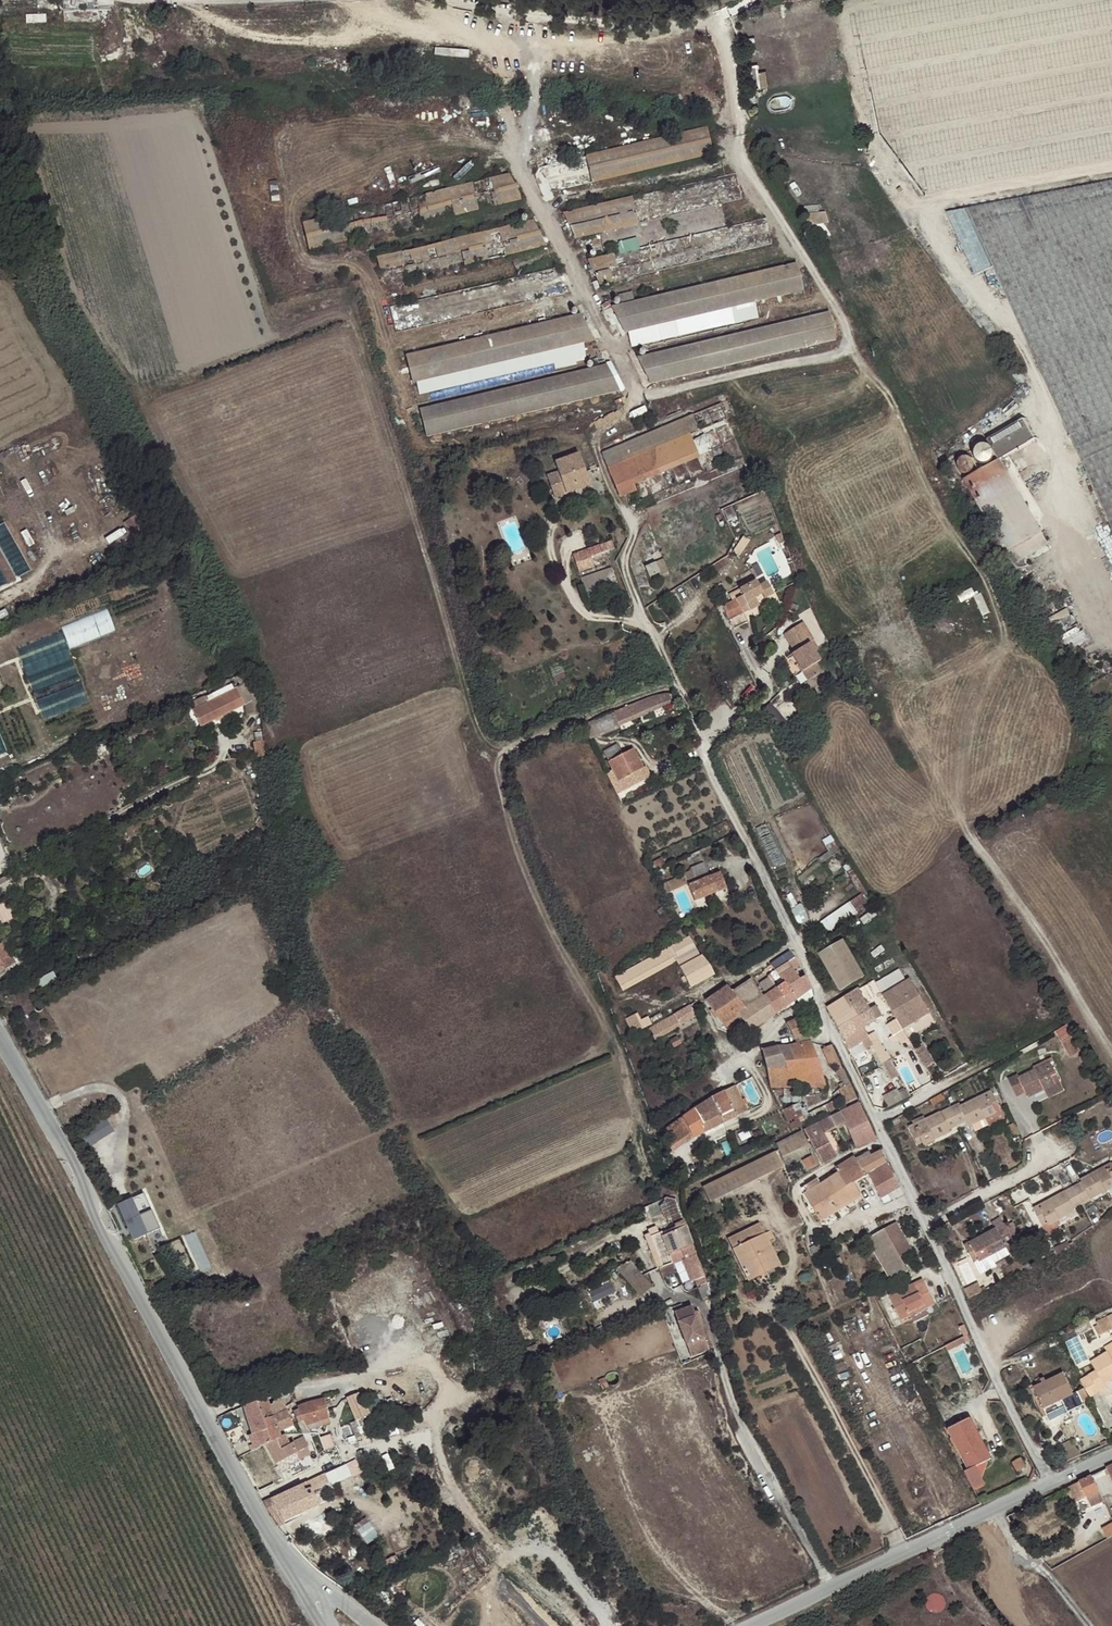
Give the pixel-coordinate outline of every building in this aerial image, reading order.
[(768,66),(753,67),(754,86),(769,85),(768,66)] [(712,129),(630,148),(631,158),(634,166),(635,172),(717,154),(712,129)] [(631,158),(630,148),(547,166),(558,190),(636,174),(635,172),(634,166),(631,158)] [(315,241),(526,197),(514,173),(310,215),(315,241)] [(739,173),(643,193),(644,195),(648,207),(652,218),(745,198),(739,173)] [(944,213),(967,267),(986,259),(1054,409),(1111,538),(1111,181),(944,213)] [(648,207),(644,195),(569,212),(581,237),(653,222),(652,218),(648,207)] [(828,211),(810,212),(811,224),(829,222),(828,211)] [(383,251),(389,278),(549,243),(537,218),(383,251)] [(769,220),(660,244),(670,269),(775,246),(769,220)] [(660,244),(589,259),(599,285),(603,283),(670,269),(660,244)] [(399,328),(572,291),(560,266),(394,302),(399,328)] [(799,267),(680,292),(686,306),(691,318),(804,295),(799,267)] [(622,302),(635,298),(633,290),(619,294),(622,302)] [(686,306),(680,292),(614,306),(627,332),(691,318),(686,306)] [(415,379),(595,339),(583,313),(409,351),(415,379)] [(712,361),(716,369),(836,345),(830,317),(704,343),(709,354),(712,361)] [(709,354),(704,343),(638,357),(651,384),(716,369),(712,361),(709,354)] [(426,433),(620,390),(608,364),(420,405),(426,433)] [(700,456),(691,432),(699,428),(695,416),(603,452),(617,489),(700,456)] [(1030,423),(990,445),(1001,465),(1041,443),(1030,423)] [(982,452),(980,453),(979,454),(978,455),(977,457),(977,458),(977,459),(977,461),(977,463),(977,464),(978,466),(979,467),(981,468),(982,469),(984,470),(985,470),(987,470),(989,469),(991,468),(992,467),(994,466),(995,464),(995,462),(995,460),(995,458),(994,456),(993,455),(991,453),(989,452),(988,452),(986,451),(984,452),(982,452)] [(554,497),(590,484),(578,452),(554,461),(557,470),(546,474),(554,497)] [(963,465),(961,466),(961,467),(960,469),(960,471),(960,472),(960,473),(961,474),(961,475),(962,476),(963,477),(964,478),(965,478),(967,479),(968,479),(969,479),(971,478),(973,477),(974,476),(975,475),(976,474),(976,472),(976,471),(976,469),(976,468),(975,467),(974,465),(972,464),(971,463),(969,463),(967,463),(966,463),(964,464),(963,465)] [(1001,465),(965,485),(1005,556),(1041,536),(1001,465)] [(743,535),(735,553),(743,556),(750,539),(743,535)] [(573,554),(576,562),(615,549),(612,541),(573,554)] [(660,571),(667,567),(661,553),(641,560),(646,573),(659,568),(660,571)] [(9,580),(0,563),(0,585),(9,580)] [(581,578),(585,588),(616,577),(612,567),(581,578)] [(771,596),(764,584),(759,587),(756,581),(739,589),(737,590),(740,596),(745,606),(747,605),(751,611),(759,607),(754,598),(762,594),(764,600),(771,596)] [(740,608),(745,606),(740,596),(737,590),(729,595),(731,600),(721,606),(732,626),(746,620),(743,614),(740,608)] [(740,608),(743,614),(751,611),(747,605),(745,606),(740,608)] [(809,670),(815,665),(814,663),(818,660),(806,642),(810,639),(798,622),(789,629),(792,633),(790,634),(796,645),(799,643),(801,646),(798,648),(809,670)] [(796,645),(790,634),(785,638),(792,648),(796,645)] [(803,674),(809,670),(798,648),(789,654),(803,674)] [(819,670),(815,665),(809,670),(803,674),(807,680),(819,670)] [(202,697),(205,704),(234,690),(230,683),(202,697)] [(247,683),(234,690),(241,703),(254,697),(247,683)] [(197,725),(241,703),(234,690),(205,704),(190,711),(197,725)] [(628,705),(634,718),(663,706),(677,700),(673,692),(665,693),(658,694),(652,695),(628,705)] [(628,705),(622,708),(629,721),(634,718),(628,705)] [(613,711),(618,725),(629,721),(622,708),(613,711)] [(613,711),(596,719),(601,732),(618,725),(613,711)] [(232,726),(231,724),(230,721),(230,719),(220,722),(223,729),(232,726)] [(581,725),(588,738),(601,732),(596,719),(581,725)] [(249,741),(251,756),(261,754),(260,751),(259,739),(249,741)] [(641,768),(644,767),(634,748),(623,754),(618,743),(604,750),(610,761),(609,761),(613,768),(606,773),(615,789),(620,787),(623,792),(647,779),(641,768)] [(646,766),(644,767),(641,768),(647,779),(651,777),(646,766)] [(684,873),(688,881),(689,884),(694,899),(723,888),(718,873),(709,876),(704,862),(691,867),(691,869),(684,873)] [(20,869),(8,875),(14,884),(0,892),(0,899),(1,901),(31,885),(21,868),(20,869)] [(661,886),(666,894),(688,881),(684,873),(661,886)] [(8,875),(0,880),(0,892),(14,884),(8,875)] [(863,894),(822,919),(828,930),(870,905),(863,894)] [(13,918),(5,901),(0,904),(0,925),(13,918)] [(5,901),(13,918),(17,916),(10,901),(5,901)] [(676,960),(680,967),(701,956),(691,937),(616,977),(622,989),(676,960)] [(841,990),(865,976),(844,940),(820,954),(841,990)] [(14,964),(3,942),(0,943),(0,971),(14,964)] [(794,971),(801,967),(790,952),(771,964),(777,973),(758,985),(765,995),(777,1013),(796,999),(812,988),(806,975),(800,980),(794,971)] [(680,967),(684,974),(685,976),(682,978),(684,981),(687,980),(691,987),(715,974),(711,967),(710,965),(703,956),(701,956),(680,967)] [(33,973),(37,981),(53,973),(49,965),(33,973)] [(882,996),(902,1030),(930,1012),(904,969),(900,971),(899,969),(879,980),(887,993),(882,996)] [(737,998),(745,1009),(763,996),(751,979),(732,992),(737,998)] [(875,983),(882,996),(887,993),(879,980),(875,983)] [(732,992),(728,986),(721,991),(719,987),(712,991),(715,995),(707,1000),(715,1013),(737,998),(732,992)] [(801,1005),(813,997),(812,988),(796,999),(801,1005)] [(869,1009),(858,990),(843,999),(854,1019),(857,1017),(863,1028),(882,1017),(875,1005),(869,1009)] [(759,1025),(777,1013),(765,995),(763,996),(745,1009),(746,1011),(740,1014),(755,1036),(762,1030),(759,1025)] [(738,1015),(740,1014),(746,1011),(745,1009),(737,998),(715,1013),(721,1022),(724,1025),(738,1015)] [(843,999),(827,1008),(839,1028),(854,1019),(843,999)] [(42,1005),(41,1004),(40,1003),(38,1002),(36,1002),(35,1003),(33,1005),(33,1007),(34,1010),(35,1011),(37,1011),(39,1011),(41,1010),(42,1008),(42,1006),(42,1005)] [(656,1025),(661,1034),(680,1022),(681,1025),(698,1015),(690,1005),(656,1025)] [(627,1020),(634,1034),(644,1029),(652,1025),(648,1016),(639,1021),(636,1015),(627,1020)] [(795,1039),(796,1039),(808,1033),(809,1032),(800,1016),(786,1024),(795,1039)] [(839,1028),(845,1038),(863,1028),(857,1017),(854,1019),(839,1028)] [(654,1037),(661,1034),(656,1025),(650,1029),(654,1037)] [(1064,1026),(1056,1031),(1073,1056),(1080,1051),(1064,1026)] [(808,1033),(796,1039),(799,1045),(810,1040),(808,1033)] [(674,1046),(682,1042),(679,1036),(671,1041),(674,1046)] [(810,1040),(799,1045),(797,1046),(777,1046),(788,1068),(765,1068),(769,1088),(826,1087),(819,1068),(810,1040)] [(890,1059),(887,1053),(886,1051),(884,1052),(877,1040),(871,1043),(882,1063),(890,1059)] [(832,1065),(839,1061),(831,1044),(824,1048),(832,1065)] [(922,1044),(913,1049),(925,1069),(934,1064),(922,1044)] [(762,1049),(765,1068),(788,1068),(777,1046),(762,1049)] [(890,1059),(882,1063),(885,1069),(893,1064),(890,1059)] [(832,1065),(842,1087),(850,1083),(839,1061),(832,1065)] [(1051,1080),(1056,1077),(1049,1062),(1043,1065),(1045,1068),(1036,1073),(1034,1069),(1017,1077),(1016,1074),(1006,1079),(1014,1095),(1023,1090),(1027,1097),(1044,1089),(1053,1084),(1051,1080)] [(1045,1068),(1043,1065),(1034,1069),(1036,1073),(1045,1068)] [(1063,1089),(1056,1077),(1051,1080),(1053,1084),(1044,1089),(1049,1098),(1063,1089)] [(847,1104),(857,1098),(850,1083),(842,1087),(840,1088),(847,1104)] [(988,1096),(985,1097),(995,1113),(997,1112),(996,1109),(1001,1107),(991,1088),(986,1091),(988,1096)] [(882,1096),(888,1107),(903,1099),(897,1089),(882,1096)] [(718,1109),(729,1104),(731,1103),(728,1097),(720,1092),(712,1096),(718,1109)] [(947,1102),(944,1094),(941,1096),(932,1101),(936,1108),(947,1102)] [(995,1113),(985,1097),(979,1100),(977,1095),(960,1104),(959,1102),(949,1106),(959,1125),(968,1121),(971,1125),(987,1117),(995,1113)] [(724,1122),(718,1109),(712,1096),(712,1097),(693,1109),(683,1117),(692,1137),(724,1122)] [(781,1110),(792,1131),(808,1123),(804,1116),(801,1109),(802,1108),(799,1103),(793,1105),(781,1110)] [(860,1103),(832,1116),(836,1125),(838,1127),(845,1123),(856,1146),(863,1146),(877,1140),(860,1103)] [(735,1117),(729,1104),(718,1109),(724,1122),(735,1117)] [(951,1129),(959,1125),(949,1106),(924,1119),(926,1123),(916,1128),(914,1124),(908,1127),(918,1147),(926,1144),(928,1146),(953,1134),(951,1129)] [(997,1112),(995,1113),(1001,1122),(1007,1119),(1001,1107),(996,1109),(997,1112)] [(1001,1122),(995,1113),(987,1117),(992,1126),(1001,1122)] [(836,1125),(832,1116),(804,1130),(823,1165),(837,1157),(825,1134),(838,1127),(836,1125)] [(692,1137),(683,1117),(661,1133),(664,1143),(669,1151),(674,1149),(675,1150),(692,1137)] [(915,1123),(914,1124),(916,1128),(926,1123),(924,1119),(915,1123)] [(1009,1125),(1014,1137),(1019,1134),(1014,1123),(1009,1125)] [(780,1153),(806,1141),(801,1131),(775,1143),(780,1153)] [(678,1157),(675,1150),(674,1149),(669,1151),(667,1152),(670,1160),(672,1160),(673,1162),(677,1160),(676,1158),(678,1157)] [(882,1199),(901,1189),(888,1163),(882,1151),(857,1164),(865,1178),(870,1175),(882,1199)] [(767,1154),(775,1170),(781,1167),(774,1152),(767,1154)] [(706,1202),(775,1170),(767,1154),(698,1186),(706,1202)] [(807,1170),(816,1165),(811,1155),(802,1160),(807,1170)] [(829,1179),(846,1207),(862,1197),(854,1184),(865,1178),(857,1164),(854,1159),(837,1168),(839,1173),(829,1179)] [(1072,1188),(1082,1205),(1111,1188),(1111,1162),(1106,1165),(1108,1169),(1099,1173),(1097,1170),(1080,1179),(1082,1182),(1072,1188)] [(1106,1165),(1097,1170),(1099,1173),(1108,1169),(1106,1165)] [(819,1222),(846,1207),(829,1179),(820,1184),(817,1180),(801,1190),(819,1222)] [(1082,1205),(1072,1188),(1050,1200),(1052,1204),(1051,1204),(1060,1220),(1077,1211),(1075,1208),(1082,1205)] [(674,1199),(664,1196),(674,1223),(674,1225),(682,1221),(674,1199)] [(115,1207),(133,1242),(147,1235),(129,1200),(115,1207)] [(1051,1204),(1049,1201),(1040,1206),(1042,1209),(1051,1204)] [(1060,1220),(1051,1204),(1042,1209),(1040,1206),(1034,1209),(1043,1225),(1043,1224),(1052,1240),(1067,1232),(1060,1220)] [(994,1222),(998,1229),(1006,1224),(1003,1218),(994,1222)] [(747,1279),(759,1272),(756,1267),(771,1259),(757,1232),(762,1229),(757,1219),(724,1237),(747,1279)] [(691,1244),(682,1221),(674,1225),(673,1225),(674,1227),(662,1233),(661,1232),(649,1237),(662,1268),(682,1259),(690,1280),(684,1283),(688,1291),(697,1287),(706,1283),(695,1254),(691,1244)] [(1006,1224),(998,1229),(981,1239),(982,1242),(974,1247),(972,1243),(966,1247),(974,1263),(980,1273),(996,1265),(995,1262),(1009,1253),(1007,1249),(1006,1246),(1016,1241),(1015,1240),(1008,1226),(1006,1224)] [(1014,1224),(1008,1226),(1015,1240),(1021,1237),(1014,1224)] [(885,1232),(901,1261),(913,1254),(897,1225),(885,1232)] [(756,1267),(759,1272),(780,1261),(762,1229),(757,1232),(771,1259),(756,1267)] [(904,1272),(906,1271),(901,1261),(885,1232),(883,1233),(904,1272)] [(649,1237),(648,1234),(648,1233),(646,1234),(659,1269),(662,1268),(649,1237)] [(880,1267),(888,1280),(904,1272),(883,1233),(867,1242),(880,1267)] [(657,1270),(659,1269),(646,1234),(643,1234),(644,1236),(657,1270)] [(982,1242),(981,1239),(972,1243),(974,1247),(982,1242)] [(839,1269),(844,1266),(840,1258),(835,1260),(839,1269)] [(179,1264),(178,1265),(183,1271),(186,1268),(182,1262),(179,1264)] [(630,1262),(619,1271),(641,1296),(652,1286),(630,1262)] [(662,1268),(659,1269),(663,1279),(677,1274),(673,1264),(662,1268)] [(888,1280),(889,1282),(891,1284),(908,1273),(906,1271),(904,1272),(888,1280)] [(593,1299),(616,1293),(613,1281),(590,1288),(593,1299)] [(923,1308),(925,1311),(935,1307),(923,1281),(888,1298),(900,1323),(911,1318),(910,1315),(923,1308)] [(963,1288),(968,1297),(982,1291),(977,1281),(963,1288)] [(706,1283),(697,1287),(701,1296),(710,1292),(706,1283)] [(671,1308),(672,1313),(689,1356),(706,1349),(692,1313),(690,1306),(682,1309),(680,1304),(671,1308)] [(911,1318),(925,1311),(923,1308),(910,1315),(911,1318)] [(696,1311),(692,1313),(706,1349),(710,1348),(696,1311)] [(1111,1326),(1111,1315),(1111,1314),(1096,1324),(1102,1336),(1111,1330),(1111,1327),(1111,1326)] [(966,1326),(960,1329),(965,1339),(971,1336),(966,1326)] [(540,1343),(530,1347),(534,1356),(543,1352),(540,1343)] [(1107,1388),(1100,1375),(1106,1372),(1111,1368),(1111,1354),(1110,1355),(1108,1351),(1091,1361),(1096,1370),(1089,1374),(1099,1392),(1107,1388)] [(1065,1399),(1076,1393),(1075,1393),(1065,1372),(1034,1387),(1045,1408),(1048,1415),(1065,1407),(1068,1405),(1065,1399)] [(1080,1379),(1090,1398),(1099,1392),(1089,1374),(1080,1379)] [(607,1386),(605,1382),(605,1381),(602,1378),(598,1381),(602,1388),(607,1386)] [(1075,1393),(1076,1393),(1065,1399),(1068,1405),(1065,1407),(1067,1410),(1082,1403),(1077,1392),(1075,1393)] [(265,1397),(256,1401),(270,1441),(276,1438),(279,1436),(278,1433),(293,1425),(284,1406),(278,1409),(275,1402),(268,1405),(265,1397)] [(324,1397),(307,1402),(297,1406),(298,1409),(293,1412),(299,1423),(298,1424),(303,1434),(311,1433),(310,1430),(322,1426),(321,1421),(329,1418),(324,1397)] [(270,1441),(256,1401),(243,1407),(249,1425),(252,1435),(255,1434),(258,1444),(250,1447),(253,1451),(260,1447),(265,1444),(270,1441)] [(408,1413),(409,1412),(410,1411),(411,1409),(411,1407),(410,1406),(408,1404),(405,1405),(404,1405),(402,1407),(402,1408),(402,1410),(403,1412),(404,1413),(406,1413),(408,1413)] [(973,1490),(984,1484),(976,1467),(994,1458),(973,1417),(948,1429),(969,1470),(964,1472),(973,1490)] [(362,1418),(349,1423),(356,1440),(369,1436),(362,1418)] [(288,1444),(283,1434),(279,1436),(276,1438),(270,1441),(265,1444),(278,1467),(282,1475),(287,1472),(285,1468),(310,1455),(303,1437),(291,1442),(288,1444)] [(1051,1456),(1056,1469),(1074,1461),(1071,1460),(1065,1446),(1060,1449),(1061,1452),(1051,1456)] [(1017,1471),(1025,1467),(1021,1458),(1013,1463),(1017,1471)] [(341,1490),(366,1478),(362,1470),(337,1481),(341,1490)] [(330,1481),(326,1473),(310,1480),(314,1488),(330,1481)] [(1078,1482),(1066,1487),(1075,1504),(1099,1492),(1091,1476),(1078,1482)] [(972,1490),(977,1499),(988,1493),(984,1484),(973,1490),(972,1490)] [(300,1485),(263,1501),(270,1514),(277,1525),(284,1521),(279,1510),(295,1503),(299,1510),(316,1503),(309,1489),(303,1491),(300,1485)] [(1092,1505),(1098,1518),(1111,1512),(1111,1505),(1108,1497),(1092,1505)] [(1101,1526),(1108,1538),(1111,1536),(1111,1520),(1101,1526)]
